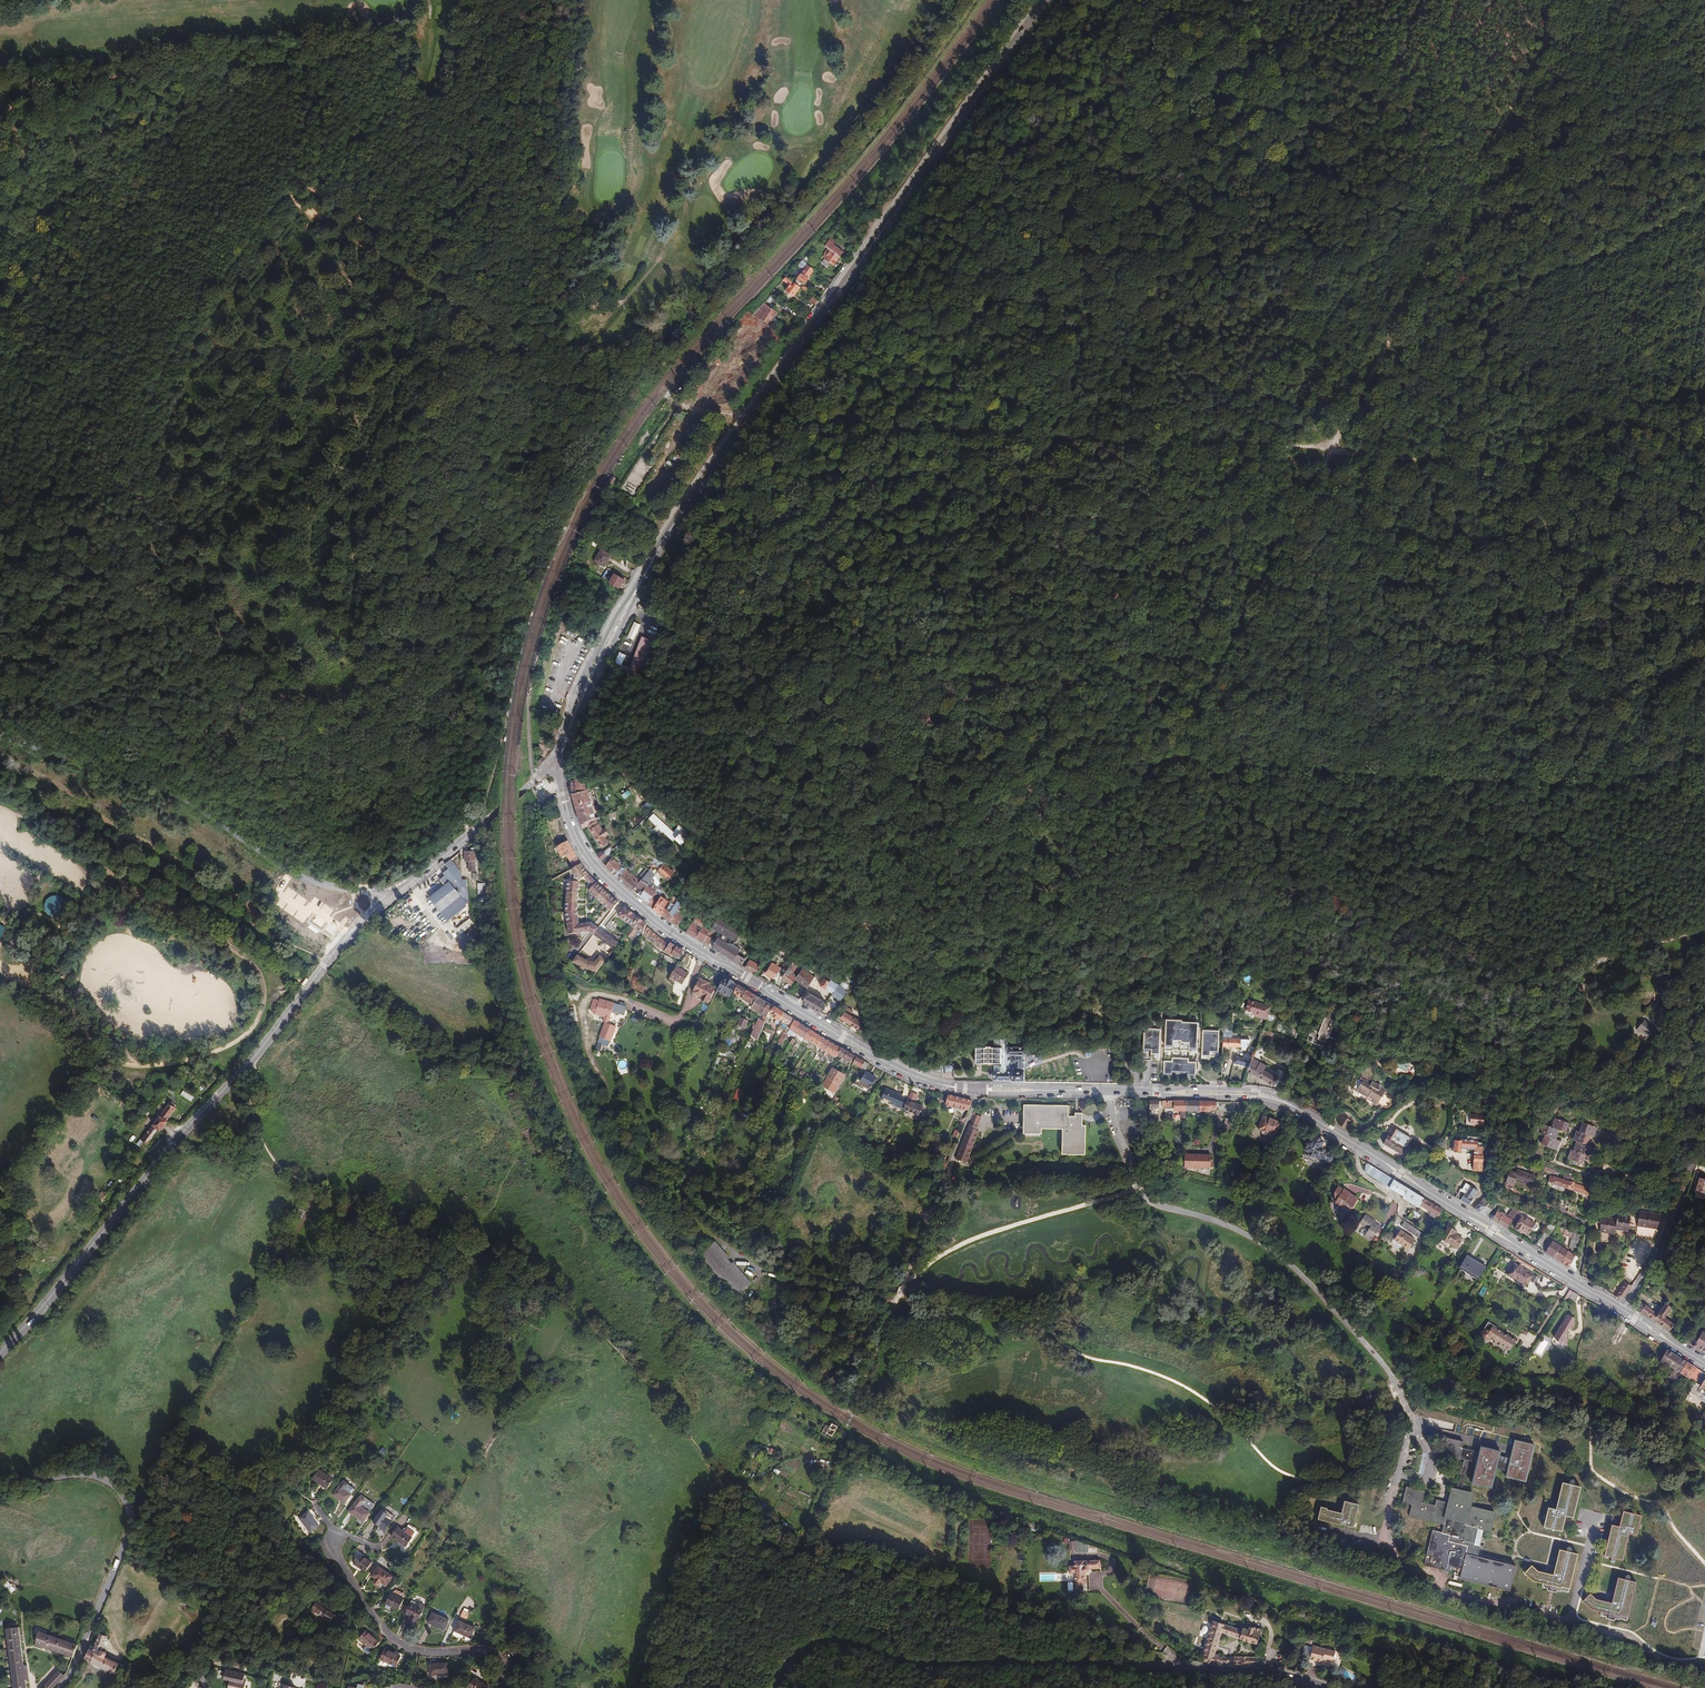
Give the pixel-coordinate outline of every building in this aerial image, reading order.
[(849,236),(838,228),(834,232),(846,241),(849,236)] [(825,245),(819,254),(825,258),(833,264),(837,259),(826,252),(829,249),(825,245)] [(827,273),(833,264),(825,258),(818,267),(827,273)] [(801,285),(807,277),(800,272),(796,270),(795,273),(800,275),(796,281),(794,282),(790,287),(798,292),(802,287),(801,285)] [(779,285),(776,289),(782,293),(778,300),(787,305),(793,295),(786,290),(782,287),(779,285)] [(823,294),(826,290),(818,285),(815,289),(823,294)] [(810,313),(813,309),(806,304),(803,308),(810,313)] [(762,333),(771,320),(762,314),(754,327),(762,333)] [(611,557),(602,551),(595,562),(605,568),(611,557)] [(608,582),(607,584),(619,591),(624,582),(614,576),(610,583),(608,582)] [(641,638),(633,659),(641,662),(645,653),(650,655),(655,643),(641,638)] [(616,663),(622,665),(626,654),(619,652),(616,663)] [(641,662),(633,659),(627,674),(626,677),(639,682),(650,655),(645,653),(641,662)] [(573,795),(588,792),(587,780),(580,781),(579,775),(571,776),(573,795)] [(625,799),(632,795),(630,790),(622,794),(625,799)] [(596,820),(588,792),(573,795),(581,826),(587,824),(589,823),(596,820)] [(611,816),(623,811),(623,808),(603,816),(603,819),(611,816)] [(677,841),(679,838),(653,817),(650,822),(675,843),(677,841)] [(605,838),(606,838),(609,836),(607,830),(602,833),(598,828),(596,829),(594,825),(590,828),(603,849),(609,845),(609,844),(605,838)] [(687,841),(681,836),(679,838),(677,841),(683,847),(687,841)] [(559,845),(556,847),(562,858),(566,855),(569,860),(576,856),(568,841),(559,845)] [(474,852),(467,851),(465,851),(465,854),(465,855),(465,861),(469,861),(468,871),(474,871),(474,861),(474,852)] [(606,859),(611,855),(608,853),(605,856),(604,854),(601,854),(598,857),(602,863),(604,862),(606,859)] [(452,877),(446,871),(442,873),(444,875),(439,879),(444,885),(429,897),(446,919),(464,905),(460,896),(456,890),(462,885),(464,887),(467,887),(467,879),(462,879),(461,872),(451,859),(445,864),(449,868),(452,866),(457,873),(452,877)] [(638,888),(639,887),(634,882),(636,879),(629,873),(619,866),(613,861),(608,866),(606,868),(616,878),(634,893),(638,888)] [(660,862),(658,863),(651,872),(657,877),(658,875),(661,871),(665,866),(660,862)] [(581,864),(575,868),(571,870),(575,875),(575,881),(568,881),(567,905),(579,892),(579,881),(585,877),(588,882),(592,878),(587,872),(581,864)] [(452,866),(449,868),(446,871),(452,877),(457,873),(452,866)] [(669,881),(674,874),(665,866),(661,871),(658,875),(664,880),(665,878),(669,881)] [(657,877),(651,872),(643,882),(650,887),(653,890),(656,887),(656,885),(653,883),(657,877)] [(603,889),(592,878),(588,882),(593,887),(588,892),(602,906),(607,909),(612,912),(619,903),(603,889)] [(650,887),(643,882),(639,887),(638,888),(643,891),(638,897),(641,899),(641,898),(648,904),(648,905),(650,907),(655,898),(658,895),(656,894),(653,891),(649,888),(650,887)] [(578,911),(579,892),(567,905),(566,911),(569,934),(589,931),(593,935),(594,934),(593,934),(598,928),(592,923),(579,924),(578,911)] [(57,896),(51,897),(47,900),(44,905),(45,911),(48,915),(54,918),(59,917),(64,914),(66,908),(65,902),(62,898),(57,896)] [(655,911),(660,902),(655,898),(650,907),(655,911)] [(680,912),(681,912),(673,906),(669,912),(665,909),(669,905),(662,898),(660,902),(655,911),(671,923),(680,912)] [(638,918),(625,907),(619,915),(632,926),(638,918)] [(411,920),(418,917),(414,910),(408,914),(411,920)] [(687,916),(680,912),(671,923),(678,928),(687,916)] [(457,928),(461,934),(475,923),(470,918),(457,928)] [(638,918),(632,926),(643,935),(646,926),(647,925),(638,918)] [(707,924),(699,919),(696,923),(695,923),(687,934),(708,947),(716,936),(711,933),(705,929),(707,924)] [(616,924),(611,920),(606,926),(613,932),(615,928),(614,927),(616,924)] [(718,923),(711,933),(716,936),(717,933),(736,944),(737,941),(739,942),(740,941),(738,940),(740,937),(718,923)] [(646,926),(643,935),(657,947),(664,952),(669,945),(657,936),(646,926)] [(619,943),(598,928),(594,934),(605,943),(604,943),(607,945),(608,945),(614,950),(619,943)] [(718,941),(713,950),(743,968),(751,955),(743,950),(741,951),(734,946),(726,946),(724,948),(722,947),(724,944),(718,941)] [(670,943),(669,945),(664,952),(671,956),(672,955),(677,947),(670,943)] [(683,951),(677,947),(672,955),(678,958),(683,951)] [(577,955),(572,961),(584,971),(590,971),(590,969),(592,969),(596,972),(605,961),(599,956),(594,963),(586,962),(577,955)] [(676,966),(678,963),(666,955),(664,958),(676,966)] [(751,964),(746,970),(757,977),(767,961),(762,958),(760,960),(755,966),(751,964)] [(797,980),(808,988),(815,978),(803,970),(802,971),(794,964),(782,980),(792,987),(797,980)] [(774,981),(780,971),(772,966),(766,975),(774,981)] [(682,984),(688,974),(676,967),(668,980),(673,983),(675,980),(682,984)] [(815,978),(808,988),(811,990),(817,982),(815,981),(816,979),(818,980),(821,976),(818,974),(815,978)] [(715,988),(708,985),(705,983),(706,982),(700,979),(693,992),(702,997),(701,999),(707,1002),(715,988)] [(726,980),(724,979),(718,990),(730,996),(731,994),(735,986),(733,984),(734,982),(728,979),(726,980)] [(809,995),(803,1004),(821,1014),(833,995),(836,991),(819,980),(817,983),(831,993),(824,1004),(809,995)] [(747,990),(738,985),(734,993),(743,998),(747,990)] [(837,989),(836,991),(833,995),(841,1000),(844,994),(837,989)] [(747,990),(743,998),(742,999),(751,1004),(756,996),(747,990)] [(772,1006),(758,997),(752,1008),(765,1014),(763,1019),(760,1017),(752,1035),(758,1040),(772,1006)] [(624,1014),(625,1010),(626,1007),(614,1003),(612,1010),(605,1009),(601,1007),(597,1006),(598,1001),(595,1000),(592,1008),(596,1009),(596,1012),(595,1014),(602,1016),(604,1009),(611,1011),(620,1013),(624,1014)] [(1272,1007),(1248,1000),(1245,1010),(1260,1014),(1259,1017),(1267,1020),(1272,1007)] [(612,1010),(614,1003),(607,1001),(605,1009),(612,1010)] [(784,1013),(774,1007),(771,1013),(774,1015),(773,1016),(780,1020),(781,1019),(784,1013)] [(604,1009),(602,1016),(609,1018),(611,1011),(604,1009)] [(784,1013),(781,1019),(782,1019),(778,1028),(786,1032),(785,1034),(788,1035),(788,1034),(790,1030),(795,1020),(784,1013)] [(845,1014),(841,1020),(862,1033),(866,1026),(845,1014)] [(738,1025),(744,1028),(748,1021),(742,1018),(738,1025)] [(1312,1036),(1310,1042),(1322,1046),(1332,1023),(1322,1019),(1317,1032),(1310,1029),(1308,1034),(1312,1036)] [(1656,1028),(1645,1019),(1636,1030),(1647,1038),(1652,1034),(1656,1028)] [(801,1024),(795,1020),(790,1030),(795,1033),(801,1024)] [(600,1035),(606,1037),(611,1025),(605,1022),(600,1035)] [(1182,1023),(1166,1023),(1166,1054),(1173,1054),(1174,1052),(1189,1052),(1189,1054),(1197,1054),(1197,1025),(1182,1025),(1182,1023)] [(806,1027),(801,1024),(795,1033),(800,1036),(806,1027)] [(606,1039),(610,1041),(615,1026),(611,1025),(606,1037),(606,1039)] [(810,1030),(806,1027),(800,1036),(804,1039),(810,1030)] [(733,1040),(737,1031),(735,1030),(727,1038),(733,1040)] [(815,1033),(810,1030),(804,1039),(809,1042),(815,1033)] [(1219,1032),(1203,1032),(1203,1059),(1219,1059),(1219,1032)] [(779,1043),(783,1044),(788,1035),(785,1034),(783,1033),(779,1043)] [(817,1034),(815,1033),(809,1042),(811,1044),(817,1034)] [(1160,1033),(1144,1033),(1144,1065),(1160,1065),(1160,1033)] [(822,1037),(817,1034),(811,1044),(816,1046),(822,1037)] [(827,1040),(822,1037),(816,1046),(821,1049),(827,1040)] [(827,1040),(821,1049),(826,1052),(831,1043),(827,1040)] [(1240,1040),(1223,1040),(1223,1048),(1231,1048),(1240,1048),(1240,1040)] [(836,1046),(831,1043),(826,1052),(831,1055),(836,1046)] [(995,1068),(995,1072),(1003,1073),(1004,1068),(1007,1068),(1009,1065),(1010,1066),(1010,1055),(1007,1055),(1007,1049),(1008,1049),(1008,1044),(994,1044),(994,1047),(1001,1047),(1001,1049),(975,1050),(975,1066),(1001,1065),(1001,1068),(995,1068)] [(995,1081),(995,1082),(1025,1083),(1026,1072),(1024,1072),(1024,1068),(1025,1055),(1026,1055),(1026,1049),(1025,1049),(1025,1044),(1008,1044),(1008,1049),(1007,1049),(1007,1055),(1010,1055),(1010,1066),(1009,1065),(1007,1068),(1004,1068),(1003,1073),(995,1072),(995,1074),(993,1074),(992,1078),(993,1081),(995,1081)] [(841,1049),(836,1046),(831,1055),(836,1058),(837,1056),(841,1049)] [(851,1054),(841,1049),(837,1056),(850,1063),(854,1056),(851,1054)] [(1234,1065),(1249,1069),(1253,1059),(1254,1056),(1248,1054),(1245,1056),(1244,1060),(1236,1058),(1234,1065)] [(865,1062),(856,1057),(852,1064),(861,1069),(862,1068),(865,1062)] [(1249,1069),(1248,1072),(1274,1087),(1278,1079),(1264,1071),(1267,1067),(1261,1063),(1253,1059),(1249,1069)] [(1409,1065),(1399,1059),(1394,1068),(1404,1074),(1409,1065)] [(1173,1065),(1165,1065),(1165,1078),(1173,1079),(1173,1077),(1189,1077),(1189,1079),(1197,1079),(1197,1065),(1189,1065),(1189,1061),(1173,1061),(1173,1065)] [(834,1064),(822,1086),(834,1093),(844,1075),(835,1070),(837,1066),(834,1064)] [(931,1065),(929,1071),(938,1073),(939,1067),(931,1065)] [(854,1083),(868,1090),(870,1087),(871,1087),(872,1085),(871,1084),(875,1077),(866,1072),(861,1080),(857,1078),(854,1083)] [(1360,1091),(1379,1103),(1382,1098),(1380,1097),(1381,1095),(1384,1097),(1387,1092),(1364,1078),(1362,1082),(1359,1081),(1355,1088),(1360,1091)] [(853,1085),(867,1093),(868,1090),(854,1083),(853,1085)] [(890,1101),(889,1102),(904,1109),(908,1099),(902,1096),(902,1095),(885,1088),(882,1098),(890,1101)] [(191,1102),(195,1096),(184,1090),(180,1095),(191,1102)] [(1377,1106),(1379,1103),(1360,1091),(1358,1093),(1368,1099),(1367,1101),(1377,1106)] [(918,1095),(911,1093),(908,1099),(904,1109),(919,1115),(923,1106),(914,1103),(918,1095)] [(609,1127),(615,1125),(602,1096),(597,1098),(609,1127)] [(972,1101),(948,1096),(946,1105),(968,1110),(972,1101)] [(166,1124),(167,1123),(166,1122),(176,1109),(175,1108),(176,1106),(172,1103),(171,1102),(159,1117),(158,1118),(166,1124)] [(1160,1103),(1160,1108),(1175,1109),(1175,1113),(1182,1113),(1182,1120),(1187,1120),(1187,1113),(1187,1103),(1160,1103)] [(1197,1114),(1201,1114),(1201,1113),(1200,1108),(1199,1107),(1199,1103),(1187,1103),(1187,1113),(1197,1113),(1197,1114)] [(1201,1113),(1210,1113),(1211,1112),(1217,1112),(1217,1104),(1199,1103),(1199,1107),(1200,1108),(1201,1113)] [(1083,1108),(1026,1107),(1025,1138),(1040,1138),(1040,1129),(1065,1130),(1064,1157),(1086,1157),(1086,1127),(1083,1127),(1083,1108)] [(1471,1123),(1472,1114),(1467,1114),(1466,1124),(1475,1125),(1475,1123),(1471,1123)] [(1485,1115),(1472,1114),(1471,1123),(1484,1124),(1485,1115)] [(1277,1136),(1282,1122),(1263,1115),(1258,1129),(1277,1136)] [(977,1132),(982,1119),(974,1116),(960,1153),(960,1162),(967,1165),(979,1133),(977,1132)] [(1338,1125),(1344,1129),(1350,1120),(1343,1117),(1338,1125)] [(156,1121),(155,1123),(163,1129),(164,1127),(166,1124),(158,1118),(156,1121)] [(1557,1129),(1560,1130),(1566,1133),(1570,1124),(1556,1118),(1552,1127),(1557,1129)] [(1231,1129),(1233,1121),(1225,1119),(1223,1127),(1231,1129)] [(141,1140),(146,1144),(147,1145),(158,1130),(161,1132),(163,1129),(155,1123),(154,1124),(141,1140)] [(1575,1151),(1573,1150),(1572,1150),(1569,1159),(1582,1164),(1586,1155),(1589,1156),(1592,1147),(1587,1145),(1591,1135),(1594,1137),(1597,1128),(1584,1123),(1580,1132),(1577,1131),(1574,1140),(1577,1141),(1579,1142),(1575,1151)] [(1557,1129),(1552,1127),(1544,1124),(1540,1133),(1545,1135),(1554,1138),(1557,1129)] [(952,1136),(957,1138),(960,1132),(956,1129),(952,1136)] [(1417,1143),(1394,1129),(1384,1146),(1401,1157),(1408,1146),(1413,1149),(1417,1143)] [(1561,1141),(1556,1139),(1554,1138),(1545,1135),(1541,1144),(1557,1150),(1561,1141)] [(1460,1152),(1460,1150),(1474,1150),(1473,1173),(1481,1174),(1483,1146),(1482,1146),(1482,1142),(1477,1141),(1477,1137),(1466,1137),(1465,1139),(1460,1139),(1459,1143),(1452,1143),(1451,1152),(1460,1152)] [(1320,1149),(1324,1143),(1315,1138),(1312,1143),(1310,1142),(1308,1143),(1308,1145),(1308,1147),(1305,1151),(1309,1154),(1309,1155),(1314,1158),(1315,1158),(1320,1160),(1329,1165),(1333,1158),(1324,1152),(1325,1151),(1320,1149)] [(1185,1166),(1185,1167),(1209,1168),(1209,1167),(1212,1167),(1212,1160),(1210,1160),(1210,1155),(1186,1154),(1186,1155),(1185,1166)] [(938,1173),(944,1173),(948,1163),(943,1161),(938,1173)] [(1420,1207),(1425,1200),(1383,1175),(1368,1165),(1366,1169),(1366,1173),(1367,1175),(1404,1198),(1403,1200),(1419,1210),(1420,1207)] [(1535,1176),(1518,1170),(1517,1173),(1510,1170),(1507,1181),(1515,1184),(1516,1180),(1532,1186),(1535,1176)] [(1569,1189),(1572,1181),(1571,1181),(1570,1182),(1555,1177),(1554,1176),(1554,1177),(1550,1176),(1548,1182),(1551,1183),(1569,1189)] [(1704,1195),(1704,1181),(1700,1180),(1696,1193),(1704,1195)] [(1569,1189),(1587,1195),(1589,1189),(1585,1188),(1586,1187),(1575,1183),(1575,1182),(1572,1181),(1569,1189)] [(1459,1192),(1455,1199),(1469,1207),(1478,1192),(1466,1185),(1461,1193),(1459,1192)] [(1342,1190),(1338,1187),(1334,1192),(1333,1193),(1334,1198),(1336,1199),(1335,1202),(1336,1203),(1336,1204),(1341,1208),(1340,1209),(1344,1211),(1343,1213),(1347,1215),(1353,1206),(1358,1199),(1350,1194),(1350,1193),(1343,1189),(1342,1190)] [(1488,1206),(1491,1202),(1486,1198),(1481,1203),(1485,1207),(1486,1205),(1488,1206)] [(1439,1218),(1443,1211),(1425,1200),(1420,1207),(1439,1218)] [(1494,1202),(1491,1201),(1491,1202),(1488,1206),(1481,1214),(1487,1218),(1494,1205),(1494,1202)] [(1561,1210),(1562,1210),(1565,1204),(1558,1201),(1556,1208),(1561,1210)] [(1481,1214),(1488,1206),(1486,1205),(1485,1207),(1481,1203),(1475,1211),(1481,1214)] [(1565,1211),(1574,1214),(1576,1208),(1566,1204),(1565,1211)] [(1499,1211),(1492,1221),(1507,1231),(1520,1214),(1514,1211),(1512,1213),(1509,1219),(1505,1216),(1506,1215),(1499,1211)] [(1616,1220),(1600,1218),(1600,1233),(1615,1235),(1615,1230),(1628,1232),(1629,1229),(1637,1230),(1636,1237),(1653,1240),(1658,1230),(1662,1216),(1640,1212),(1639,1216),(1631,1215),(1630,1217),(1617,1216),(1616,1220)] [(1380,1225),(1376,1223),(1376,1224),(1373,1222),(1374,1221),(1374,1220),(1365,1214),(1359,1222),(1369,1229),(1364,1235),(1371,1240),(1380,1225)] [(1526,1221),(1521,1218),(1519,1223),(1519,1224),(1515,1231),(1522,1235),(1523,1233),(1528,1236),(1532,1231),(1534,1232),(1536,1228),(1534,1227),(1535,1226),(1530,1223),(1530,1222),(1527,1220),(1526,1221)] [(1423,1240),(1426,1236),(1404,1221),(1401,1226),(1423,1240)] [(1463,1240),(1456,1236),(1454,1234),(1455,1232),(1449,1229),(1442,1240),(1457,1249),(1463,1240)] [(1407,1248),(1413,1239),(1400,1230),(1394,1240),(1407,1248)] [(1574,1233),(1567,1231),(1566,1231),(1565,1235),(1564,1236),(1572,1239),(1574,1233)] [(1545,1233),(1538,1243),(1542,1245),(1548,1235),(1545,1233)] [(1571,1248),(1582,1250),(1583,1242),(1574,1240),(1571,1248)] [(711,1244),(747,1287),(752,1283),(715,1241),(711,1244)] [(1546,1254),(1554,1259),(1560,1248),(1552,1243),(1546,1254)] [(736,1297),(747,1287),(711,1244),(699,1254),(736,1297)] [(1554,1259),(1558,1262),(1565,1251),(1560,1248),(1554,1259)] [(1558,1262),(1562,1264),(1568,1253),(1565,1251),(1558,1262)] [(1562,1264),(1577,1274),(1580,1260),(1568,1253),(1562,1264)] [(1502,1258),(1499,1268),(1506,1270),(1509,1261),(1502,1258)] [(1479,1280),(1486,1268),(1482,1266),(1482,1265),(1479,1263),(1478,1264),(1474,1261),(1473,1262),(1468,1259),(1462,1268),(1466,1271),(1465,1273),(1469,1275),(1469,1274),(1479,1280)] [(1526,1273),(1512,1265),(1506,1275),(1525,1288),(1533,1276),(1527,1272),(1526,1273)] [(1622,1298),(1630,1286),(1623,1282),(1614,1296),(1617,1298),(1622,1298)] [(1483,1297),(1487,1288),(1483,1286),(1478,1295),(1483,1297)] [(1571,1291),(1566,1299),(1565,1301),(1569,1301),(1571,1302),(1576,1295),(1571,1291)] [(1387,1302),(1392,1295),(1388,1292),(1383,1300),(1387,1302)] [(1646,1306),(1641,1314),(1648,1319),(1649,1318),(1653,1321),(1670,1333),(1675,1325),(1665,1319),(1671,1309),(1665,1304),(1659,1312),(1658,1313),(1654,1310),(1653,1311),(1646,1306)] [(1575,1328),(1575,1321),(1568,1316),(1554,1339),(1558,1341),(1558,1344),(1568,1344),(1569,1333),(1570,1331),(1572,1332),(1575,1328)] [(1504,1334),(1505,1333),(1497,1329),(1498,1328),(1489,1323),(1485,1329),(1488,1331),(1486,1331),(1484,1332),(1483,1334),(1482,1335),(1482,1336),(1483,1339),(1484,1340),(1485,1341),(1486,1342),(1487,1342),(1489,1342),(1491,1341),(1493,1339),(1496,1342),(1495,1344),(1501,1347),(1503,1345),(1511,1350),(1517,1340),(1508,1335),(1508,1336),(1504,1334)] [(1704,1332),(1703,1331),(1699,1338),(1694,1346),(1695,1347),(1704,1353),(1704,1332)] [(1663,1357),(1667,1351),(1660,1347),(1657,1353),(1663,1357)] [(1668,1352),(1662,1363),(1680,1375),(1687,1364),(1668,1352)] [(1687,1364),(1680,1375),(1690,1380),(1693,1376),(1699,1379),(1703,1373),(1687,1364)] [(1704,1400),(1704,1374),(1703,1373),(1699,1379),(1698,1380),(1704,1384),(1702,1388),(1697,1385),(1693,1391),(1698,1394),(1697,1395),(1704,1400)] [(1697,1395),(1698,1394),(1693,1391),(1689,1397),(1704,1407),(1704,1400),(1697,1395)] [(1694,1421),(1698,1424),(1703,1417),(1698,1414),(1694,1421)] [(1455,1432),(1462,1434),(1463,1430),(1469,1432),(1470,1428),(1473,1429),(1475,1422),(1452,1416),(1450,1422),(1457,1424),(1455,1432)] [(826,1425),(824,1429),(827,1431),(825,1435),(831,1438),(838,1427),(832,1423),(829,1427),(826,1425)] [(1505,1476),(1525,1481),(1534,1445),(1514,1440),(1509,1458),(1499,1456),(1500,1450),(1480,1446),(1479,1452),(1462,1448),(1463,1441),(1446,1437),(1441,1458),(1458,1462),(1459,1458),(1464,1459),(1467,1460),(1476,1462),(1471,1483),(1491,1488),(1496,1468),(1506,1470),(1505,1476)] [(1467,1460),(1464,1459),(1456,1490),(1460,1491),(1467,1460)] [(327,1489),(333,1480),(319,1470),(312,1479),(327,1489)] [(1574,1518),(1582,1488),(1563,1483),(1560,1497),(1556,1510),(1549,1508),(1544,1526),(1562,1532),(1566,1516),(1574,1518)] [(344,1503),(351,1494),(339,1486),(332,1495),(344,1503)] [(1457,1578),(1464,1580),(1507,1591),(1514,1565),(1476,1555),(1483,1529),(1488,1530),(1493,1512),(1468,1506),(1471,1494),(1460,1491),(1456,1490),(1452,1489),(1447,1508),(1445,1507),(1446,1504),(1435,1501),(1434,1505),(1421,1501),(1424,1490),(1406,1486),(1402,1501),(1411,1504),(1408,1515),(1442,1524),(1440,1533),(1431,1531),(1422,1564),(1447,1570),(1448,1565),(1460,1568),(1457,1578)] [(1340,1525),(1341,1520),(1342,1518),(1344,1518),(1344,1517),(1348,1518),(1348,1521),(1354,1523),(1358,1505),(1344,1501),(1341,1513),(1327,1510),(1327,1508),(1321,1507),(1318,1519),(1340,1525)] [(363,1522),(369,1513),(355,1503),(348,1512),(353,1515),(351,1518),(351,1520),(353,1522),(356,1521),(358,1518),(363,1522)] [(310,1532),(318,1525),(308,1511),(299,1518),(310,1532)] [(1624,1560),(1630,1534),(1637,1535),(1642,1516),(1624,1512),(1621,1527),(1613,1525),(1606,1556),(1624,1560)] [(380,1538),(391,1522),(379,1514),(373,1523),(380,1528),(375,1534),(380,1538)] [(409,1545),(418,1532),(409,1526),(406,1530),(404,1528),(402,1531),(397,1528),(391,1537),(405,1547),(407,1544),(409,1545)] [(1569,1592),(1578,1554),(1560,1550),(1554,1574),(1538,1570),(1533,1565),(1525,1573),(1533,1581),(1543,1583),(1543,1586),(1569,1592)] [(366,1571),(372,1562),(357,1552),(349,1563),(352,1565),(354,1563),(366,1571)] [(1100,1570),(1100,1562),(1074,1562),(1074,1565),(1069,1565),(1069,1572),(1074,1572),(1074,1581),(1073,1581),(1073,1588),(1081,1588),(1081,1584),(1085,1584),(1085,1573),(1087,1572),(1089,1570),(1100,1570)] [(387,1586),(393,1577),(378,1567),(372,1576),(376,1578),(374,1581),(374,1584),(376,1586),(379,1585),(381,1582),(387,1586)] [(1596,1599),(1591,1594),(1584,1602),(1591,1610),(1602,1613),(1601,1615),(1628,1621),(1636,1583),(1619,1579),(1613,1603),(1596,1599)] [(399,1609),(404,1600),(391,1593),(386,1603),(399,1609)] [(425,1606),(419,1603),(418,1606),(410,1603),(409,1606),(405,1614),(410,1616),(408,1622),(416,1626),(425,1606)] [(335,1624),(338,1619),(315,1605),(314,1606),(312,1610),(316,1613),(316,1614),(330,1622),(329,1624),(331,1625),(332,1625),(334,1624),(335,1624)] [(466,1623),(470,1614),(463,1611),(454,1630),(456,1631),(454,1635),(469,1641),(475,1627),(466,1623)] [(445,1629),(449,1619),(433,1612),(428,1622),(445,1629)] [(1214,1622),(1211,1631),(1222,1634),(1239,1640),(1242,1630),(1214,1622)] [(19,1628),(7,1629),(9,1646),(14,1687),(27,1687),(19,1628)] [(1245,1630),(1243,1629),(1242,1630),(1239,1640),(1256,1646),(1262,1632),(1251,1628),(1250,1630),(1245,1629),(1245,1630)] [(371,1651),(379,1642),(367,1631),(360,1639),(371,1651)] [(1211,1631),(1209,1638),(1201,1659),(1202,1660),(1212,1663),(1211,1665),(1211,1666),(1227,1666),(1227,1660),(1219,1659),(1219,1656),(1214,1656),(1222,1634),(1211,1631)] [(70,1656),(74,1647),(61,1643),(62,1639),(42,1632),(37,1644),(52,1649),(53,1646),(64,1650),(63,1653),(70,1656)] [(109,1639),(101,1635),(95,1648),(91,1647),(85,1659),(91,1662),(107,1670),(114,1673),(119,1663),(108,1658),(109,1655),(106,1654),(107,1649),(104,1647),(109,1639)] [(397,1667),(401,1656),(384,1649),(380,1660),(397,1667)] [(1334,1663),(1336,1653),(1317,1649),(1314,1662),(1321,1664),(1322,1661),(1334,1663)] [(1233,1667),(1255,1667),(1255,1659),(1252,1659),(1234,1659),(1233,1667)] [(107,1670),(91,1662),(90,1666),(105,1673),(107,1670)] [(449,1674),(448,1663),(430,1664),(431,1675),(449,1674)] [(67,1673),(70,1667),(63,1664),(62,1666),(61,1669),(61,1670),(67,1673)] [(246,1674),(226,1669),(225,1677),(230,1678),(228,1687),(245,1687),(246,1681),(244,1681),(246,1674)] [(67,1673),(61,1670),(43,1687),(52,1687),(67,1673)]
